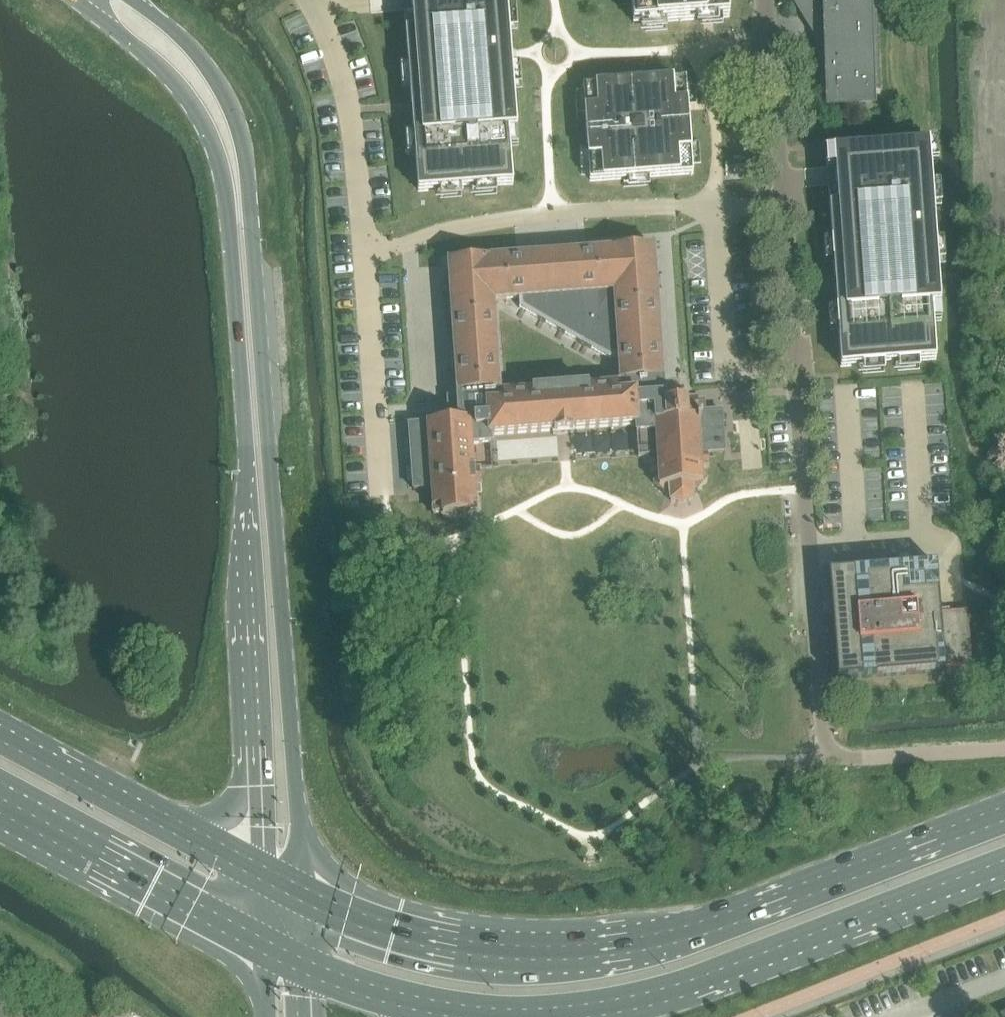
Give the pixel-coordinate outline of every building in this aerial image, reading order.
[(407,32),(409,55),(412,102),(413,113),(417,159),(419,192),(466,188),(512,184),(510,152),(509,138),(502,139),(502,131),(516,130),(514,106),(513,82),(502,83),(501,75),(512,74),(511,59),(510,53),(510,49),(508,24),(502,24),(501,16),(507,16),(506,2),(506,0),(413,0),(413,10),(415,31),(407,32)] [(635,23),(729,16),(728,0),(633,0),(635,23)] [(825,80),(826,105),(876,104),(876,92),(881,93),(878,0),(795,0),(814,31),(818,31),(820,78),(825,80)] [(597,85),(584,86),(585,97),(586,106),(586,109),(586,114),(587,119),(588,133),(589,152),(590,157),(590,162),(590,169),(591,174),(591,180),(604,179),(619,178),(623,178),(633,177),(640,177),(642,176),(645,176),(665,175),(680,174),(693,173),(692,161),(691,153),(691,150),(691,145),(690,140),(689,126),(688,110),(688,106),(687,101),(686,85),(686,79),(676,79),(673,79),(658,81),(643,82),(635,82),(622,83),(612,84),(597,85)] [(919,145),(834,152),(837,176),(838,205),(831,206),(836,282),(842,365),(935,359),(932,305),(939,304),(927,145),(919,145)] [(669,403),(665,403),(654,246),(448,261),(460,421),(410,425),(414,489),(432,488),(434,514),(443,514),(443,518),(456,521),(468,516),(468,512),(477,512),(475,486),(482,485),(481,468),(474,468),(472,446),(491,444),(491,436),(553,432),(554,435),(564,434),(574,433),(574,430),(635,426),(638,457),(650,456),(651,472),(658,471),(659,477),(653,484),(665,493),(670,487),(671,501),(682,505),(693,500),(692,485),(698,491),(708,479),(702,474),(701,468),(709,467),(708,452),(724,451),(722,410),(705,412),(704,401),(696,402),(696,404),(686,404),(686,403),(682,403),(682,400),(669,401),(669,403)] [(937,565),(829,573),(838,681),(945,672),(945,667),(972,665),(970,635),(964,635),(962,612),(941,614),(937,565)]
